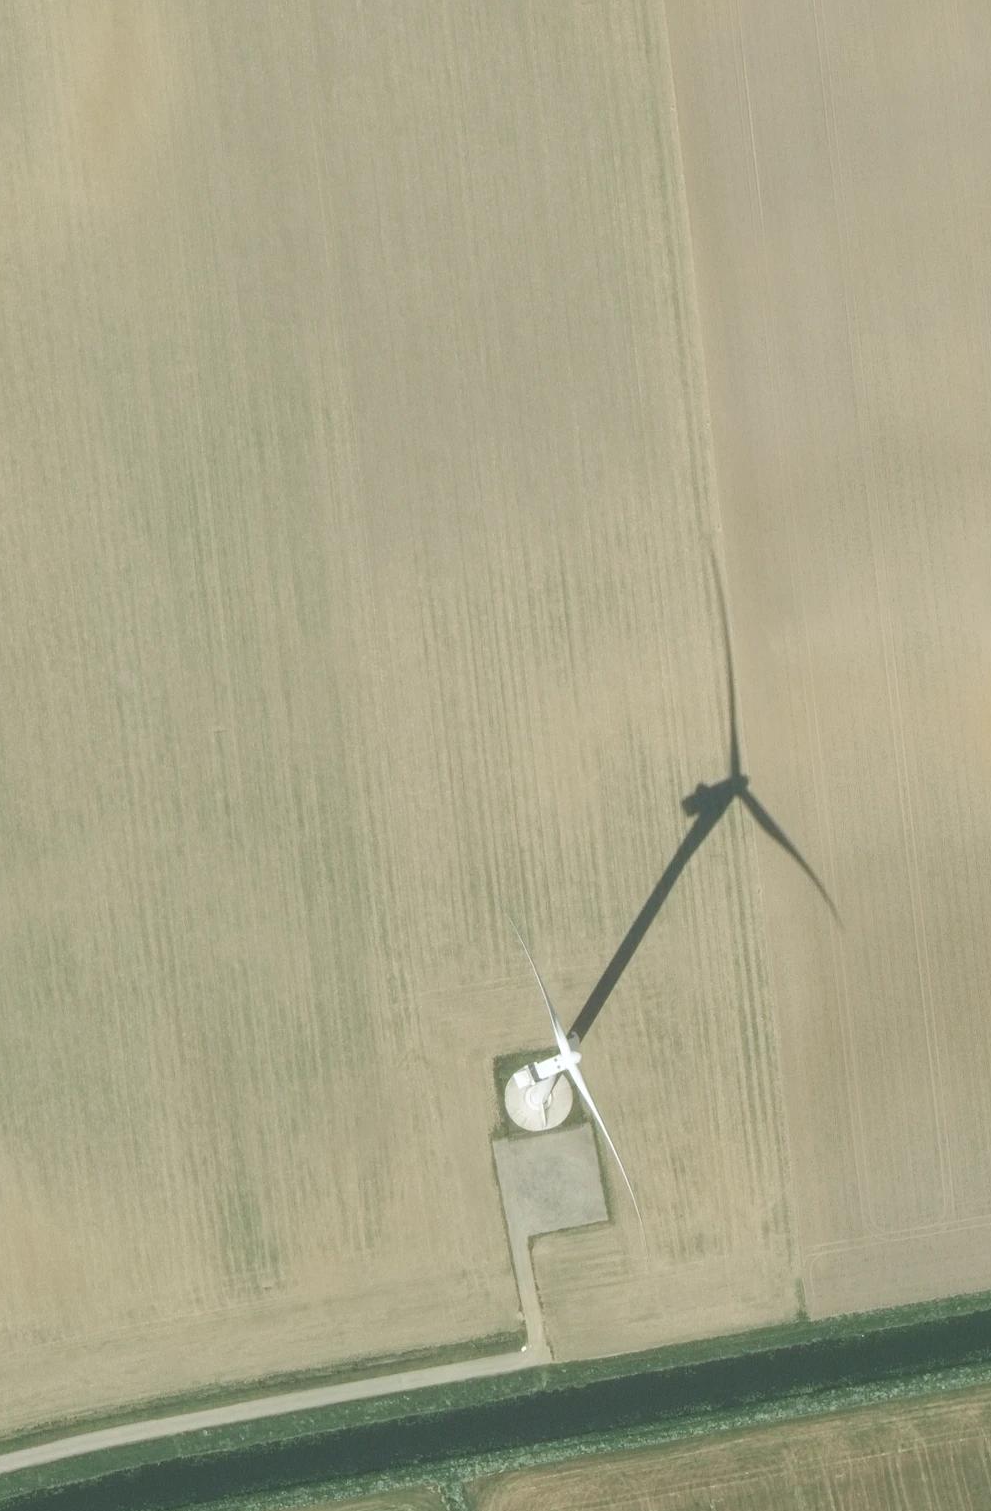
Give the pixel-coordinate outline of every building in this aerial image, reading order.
[(547,1097),(547,1096),(547,1095),(547,1094),(546,1093),(546,1092),(545,1091),(544,1090),(543,1089),(542,1088),(541,1088),(540,1088),(539,1088),(538,1088),(537,1088),(536,1088),(535,1088),(534,1089),(533,1089),(532,1090),(532,1091),(531,1091),(531,1092),(530,1093),(530,1094),(530,1095),(529,1095),(529,1096),(529,1097),(530,1098),(530,1099),(530,1100),(531,1101),(531,1102),(532,1102),(532,1103),(533,1104),(534,1104),(535,1104),(536,1105),(537,1105),(538,1105),(539,1105),(540,1105),(541,1105),(542,1104),(543,1104),(544,1103),(545,1102),(546,1101),(546,1100),(547,1099),(547,1098),(547,1097)]
